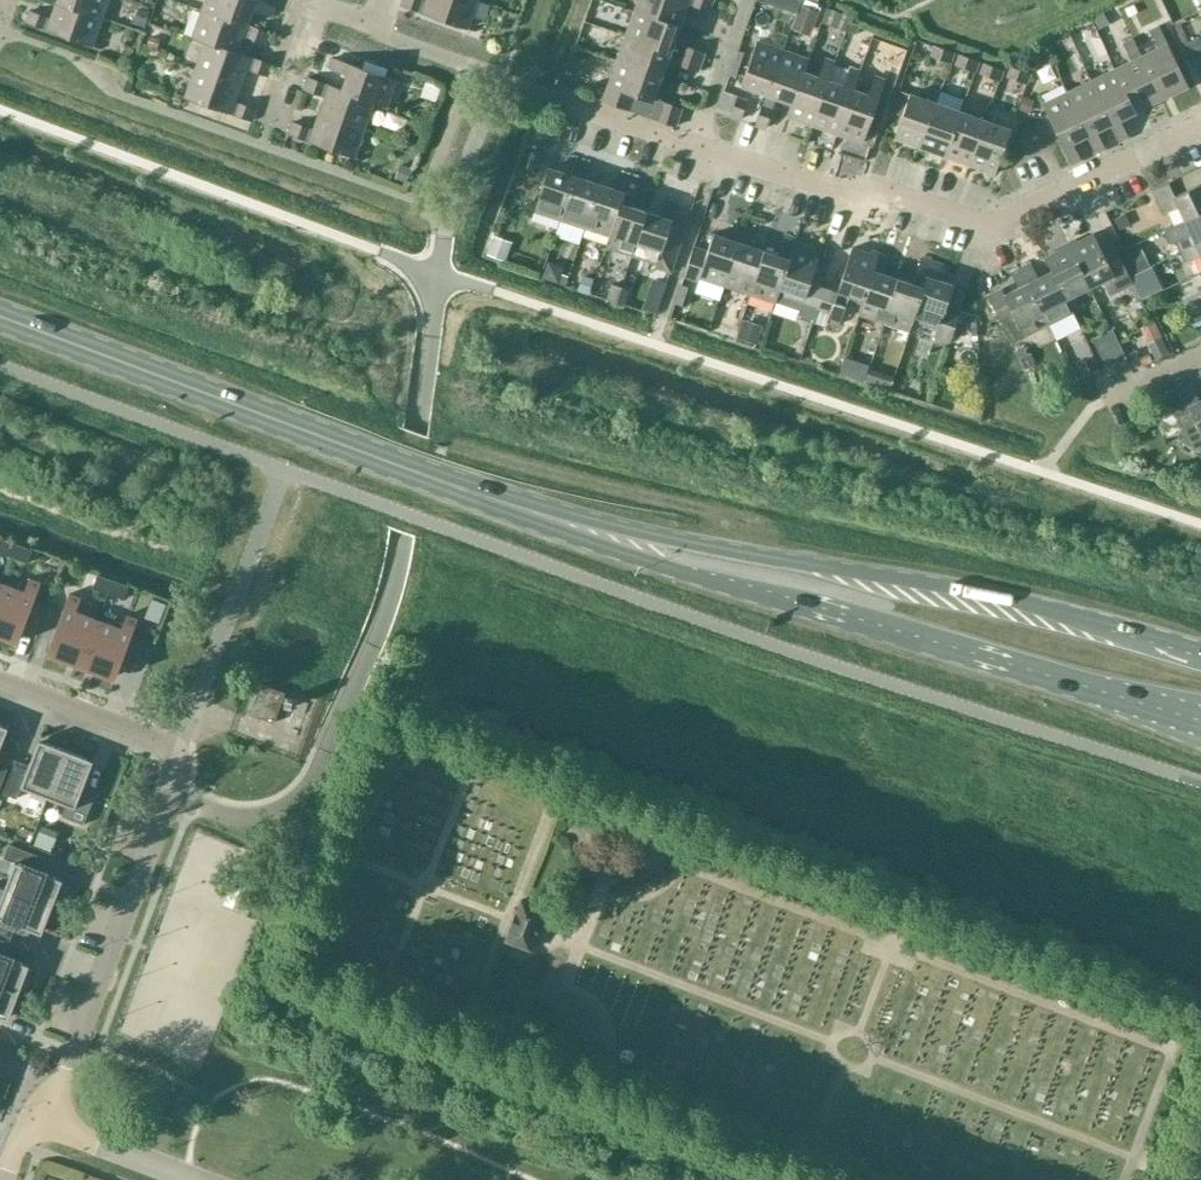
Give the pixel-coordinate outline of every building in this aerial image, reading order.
[(101,17),(107,0),(56,0),(56,1),(101,17)] [(201,8),(246,24),(252,8),(270,15),(273,6),(258,0),(204,0),(201,8)] [(476,0),(475,0),(425,0),(424,0),(401,0),(400,4),(466,28),(476,0)] [(633,13),(678,29),(685,10),(706,17),(709,8),(687,0),(637,0),(633,13)] [(91,45),(101,17),(56,1),(50,18),(29,10),(25,22),(91,45)] [(1141,14),(1135,3),(1122,9),(1128,21),(1141,14)] [(149,10),(138,6),(132,23),(143,27),(149,10)] [(816,14),(798,7),(790,28),(809,35),(816,14)] [(191,37),(204,41),(205,40),(237,51),(242,35),(263,43),(267,32),(246,24),(201,8),(191,37)] [(633,13),(622,42),(667,58),(678,29),(633,13)] [(1109,24),(1104,13),(1093,18),(1098,29),(1109,24)] [(1140,56),(1161,99),(1187,87),(1158,26),(1149,30),(1157,48),(1140,56)] [(1199,35),(1182,43),(1191,61),(1200,56),(1200,38),(1199,35)] [(1134,112),(1161,99),(1140,56),(1132,39),(1123,43),(1131,61),(1113,69),(1134,112)] [(205,40),(204,41),(194,69),(239,84),(245,67),(266,75),(270,63),(237,51),(205,40)] [(766,94),(782,49),(757,40),(741,85),(766,94)] [(622,42),(612,70),(657,87),(667,58),(622,42)] [(697,71),(704,52),(685,46),(678,64),(697,71)] [(950,62),(953,53),(934,46),(931,55),(950,62)] [(802,71),(803,71),(808,59),(782,49),(766,94),(790,103),(791,103),(802,71)] [(974,70),(978,61),(959,55),(955,64),(974,70)] [(373,101),(373,102),(385,106),(395,80),(331,58),(328,67),(346,74),(340,89),(373,101)] [(818,77),(803,71),(802,71),(791,103),(790,103),(786,116),(811,125),(827,80),(834,61),(824,58),(818,77)] [(999,78),(1002,69),(983,63),(980,72),(999,78)] [(811,125),(835,133),(851,89),(852,89),(859,71),(849,67),(843,86),(827,80),(811,125)] [(1026,83),(1029,74),(1010,67),(1007,76),(1026,83)] [(239,84),(194,69),(184,97),(250,120),(254,108),(233,101),(239,84)] [(1113,69),(1089,81),(1110,124),(1118,142),(1127,137),(1118,120),(1134,112),(1113,69)] [(657,87),(612,70),(601,100),(674,126),(681,107),(653,98),(657,87)] [(851,89),(835,133),(861,143),(869,119),(881,122),(892,90),(881,86),(883,79),(874,76),(867,94),(852,89),(851,89)] [(363,128),(373,102),(373,101),(340,89),(307,77),(303,88),(324,96),(318,112),(363,128)] [(1089,81),(1065,92),(1086,135),(1094,153),(1103,149),(1095,131),(1110,124),(1089,81)] [(1086,135),(1065,92),(1042,104),(1071,164),(1079,160),(1071,142),(1086,135)] [(919,147),(935,102),(909,93),(893,138),(919,147)] [(739,119),(746,100),(736,97),(730,116),(739,119)] [(943,156),(959,111),(935,102),(919,147),(943,156)] [(764,128),(771,109),(761,106),(755,125),(764,128)] [(968,165),(984,120),(959,111),(943,156),(968,165)] [(353,157),(363,128),(318,112),(312,129),(291,122),(287,133),(353,157)] [(1010,129),(984,120),(968,165),(993,174),(1010,129)] [(533,211),(559,219),(578,160),(567,157),(562,171),(547,166),(533,211)] [(578,160),(559,219),(584,227),(598,183),(584,178),(589,164),(578,160)] [(412,167),(401,163),(395,178),(406,182),(412,167)] [(598,183),(584,227),(608,235),(609,236),(628,177),(617,173),(612,188),(598,183)] [(605,246),(631,255),(645,211),(630,206),(639,180),(628,177),(609,236),(608,235),(605,246)] [(1184,220),(1200,212),(1200,182),(1183,190),(1177,177),(1151,189),(1163,213),(1177,206),(1184,220)] [(659,215),(645,211),(631,255),(655,263),(654,266),(670,271),(688,213),(674,209),(675,204),(664,200),(659,215)] [(1180,251),(1200,241),(1200,212),(1184,220),(1190,234),(1176,241),(1180,251)] [(699,277),(724,285),(743,227),(732,223),(728,238),(713,233),(707,250),(693,245),(683,276),(698,280),(699,277)] [(724,285),(749,294),(763,250),(749,245),(754,230),(743,227),(724,285)] [(1066,242),(1088,287),(1102,280),(1109,294),(1132,283),(1119,257),(1107,263),(1092,233),(1076,241),(1074,239),(1066,242)] [(512,241),(494,235),(487,253),(505,260),(512,241)] [(788,258),(794,241),(783,237),(778,255),(763,250),(749,294),(775,302),(779,288),(789,258),(788,258)] [(794,240),(794,241),(788,258),(789,258),(779,288),(793,292),(788,308),(799,311),(797,318),(811,322),(813,316),(816,308),(825,280),(811,276),(819,252),(801,247),(802,243),(794,240)] [(1180,251),(1185,261),(1200,255),(1200,257),(1200,241),(1180,251)] [(1065,298),(1072,313),(1082,308),(1075,293),(1088,287),(1066,242),(1059,246),(1060,249),(1044,258),(1050,271),(1051,271),(1064,298),(1065,298)] [(863,299),(878,255),(878,253),(870,250),(868,253),(851,247),(838,285),(825,280),(816,308),(829,313),(827,320),(838,324),(848,295),(862,299),(863,299)] [(1144,268),(1136,253),(1122,260),(1129,275),(1144,268)] [(863,299),(862,299),(857,314),(883,322),(897,278),(883,273),(888,258),(878,255),(863,299)] [(897,278),(883,322),(909,331),(912,320),(923,287),(931,261),(920,257),(912,283),(897,278)] [(942,264),(931,261),(923,287),(912,320),(937,329),(934,338),(949,343),(958,316),(943,311),(952,284),(937,279),(942,264)] [(562,267),(546,262),(542,277),(557,282),(562,267)] [(1020,268),(1047,324),(1064,316),(1070,328),(1078,324),(1072,313),(1065,298),(1064,298),(1051,271),(1050,271),(1037,278),(1030,263),(1020,268)] [(1023,336),(1047,324),(1020,268),(1010,273),(1017,288),(1004,294),(1001,289),(987,296),(1000,321),(1013,315),(1023,336)] [(1151,283),(1144,268),(1129,275),(1137,290),(1151,283)] [(593,278),(582,275),(578,289),(589,292),(593,278)] [(628,289),(613,284),(608,298),(624,303),(628,289)] [(690,288),(680,285),(674,303),(684,306),(690,288)] [(753,321),(742,318),(737,335),(747,338),(753,321)] [(1168,353),(1161,337),(1149,343),(1156,358),(1168,353)] [(1090,372),(1084,360),(1070,366),(1076,379),(1090,372)] [(1199,400),(1192,386),(1168,397),(1182,427),(1178,432),(1178,439),(1185,445),(1192,449),(1198,451),(1200,450),(1200,399),(1199,400)] [(0,539),(0,553),(11,557),(16,545),(0,539)] [(31,551),(16,545),(11,557),(27,563),(31,551)] [(113,581),(97,575),(92,587),(108,593),(113,581)] [(1,583),(0,586),(0,636),(18,643),(40,583),(29,578),(24,592),(1,583)] [(128,587),(113,581),(108,593),(124,599),(128,587)] [(80,598),(69,593),(46,654),(80,666),(98,620),(75,611),(80,598)] [(121,629),(98,620),(80,666),(115,679),(137,619),(126,615),(121,629)] [(290,708),(293,699),(286,697),(286,698),(283,697),(284,692),(260,683),(249,714),(273,722),(281,702),(284,703),(283,705),(290,708)] [(20,786),(47,796),(66,749),(44,741),(42,744),(36,741),(26,768),(12,763),(1,792),(15,797),(20,786)] [(66,749),(47,796),(75,806),(70,818),(84,823),(95,794),(81,789),(91,762),(85,760),(86,757),(66,749)] [(10,761),(0,758),(0,787),(10,761)] [(14,861),(3,888),(51,906),(59,885),(56,884),(58,878),(31,867),(37,854),(8,843),(3,856),(14,861)] [(3,888),(1,895),(0,897),(0,934),(6,936),(11,922),(37,932),(40,926),(43,927),(51,906),(3,888)] [(530,951),(546,908),(520,898),(504,941),(530,951)] [(18,992),(26,970),(23,969),(25,963),(0,953),(0,985),(18,992)] [(0,985),(0,1016),(4,1017),(7,1011),(10,1013),(18,992),(0,985)]
